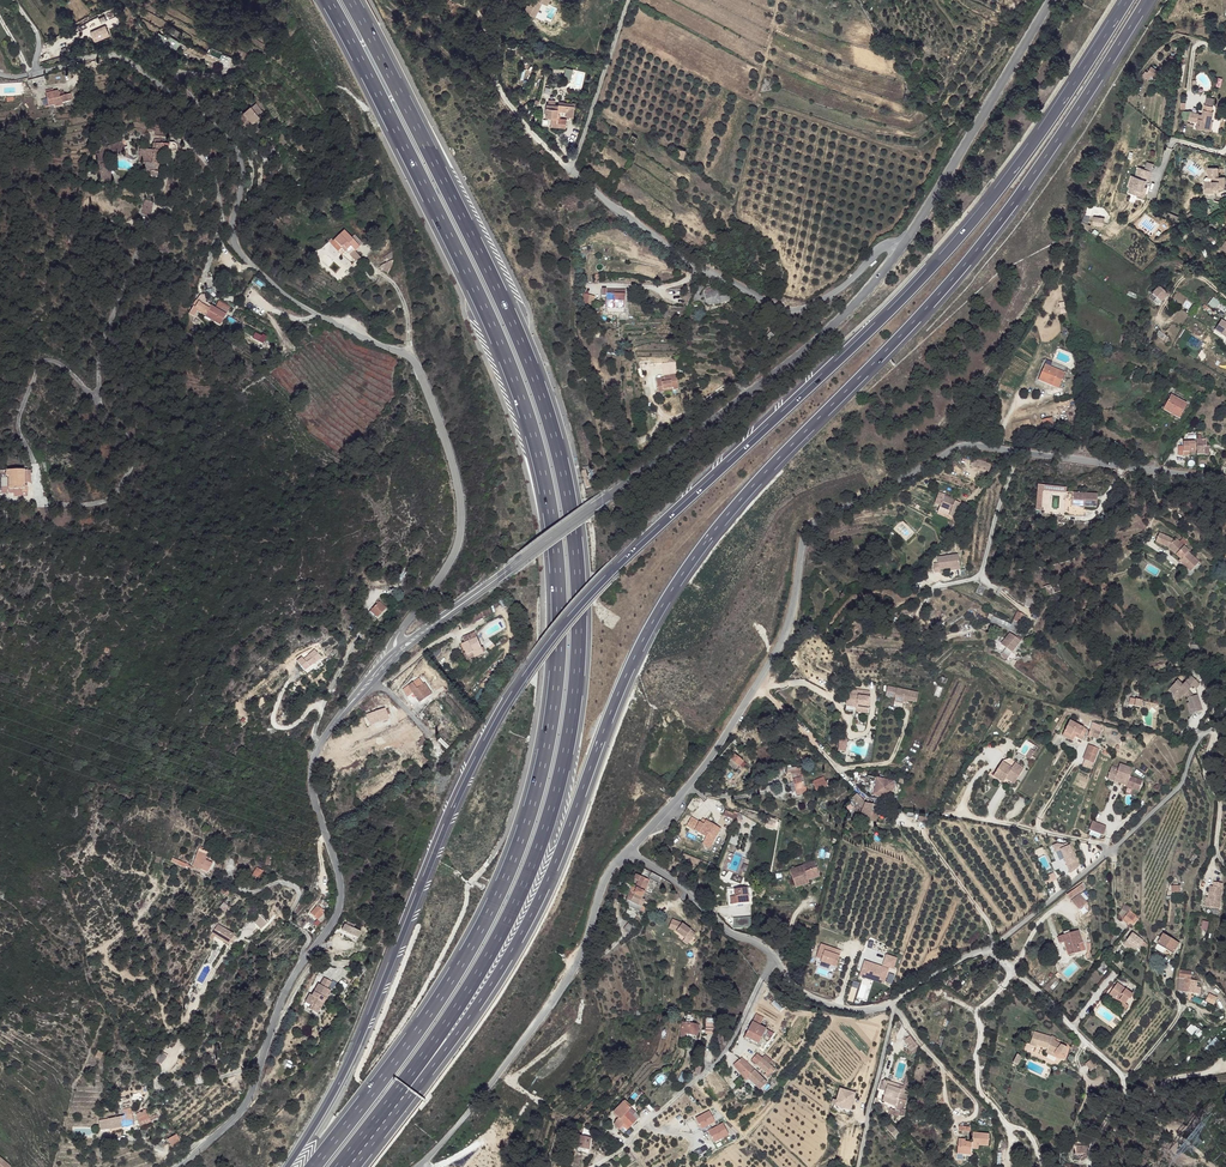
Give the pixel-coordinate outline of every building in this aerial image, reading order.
[(526,3),(527,4),(524,12),(535,17),(538,10),(543,12),(549,0),(527,0),(526,3)] [(104,17),(89,24),(94,34),(109,27),(104,17)] [(162,22),(152,17),(149,24),(159,29),(160,27),(165,29),(168,23),(162,20),(162,22)] [(178,40),(184,34),(179,29),(173,34),(178,40)] [(172,35),(166,45),(177,51),(183,41),(172,35)] [(1176,65),(1177,56),(1170,56),(1169,64),(1176,65)] [(1156,78),(1159,72),(1151,67),(1148,73),(1146,71),(1143,75),(1149,80),(1152,75),(1156,78)] [(43,88),(45,98),(55,97),(56,99),(61,96),(60,94),(70,91),(67,85),(58,89),(57,85),(54,86),(54,84),(49,86),(43,88)] [(1212,106),(1214,98),(1206,96),(1205,104),(1212,106)] [(559,104),(555,104),(555,100),(548,100),(548,104),(546,104),(545,117),(551,117),(551,118),(551,127),(565,128),(566,119),(557,118),(557,113),(560,113),(560,111),(567,112),(566,117),(573,118),(574,106),(559,104)] [(1212,121),(1213,112),(1212,111),(1213,106),(1204,105),(1202,115),(1190,112),(1188,120),(1198,122),(1196,128),(1208,131),(1210,121),(1212,121)] [(245,106),(239,111),(245,115),(250,120),(254,117),(245,106)] [(245,115),(239,111),(235,113),(237,116),(235,117),(243,127),(249,122),(249,121),(250,120),(245,115)] [(628,141),(633,144),(637,138),(632,135),(628,141)] [(686,150),(678,149),(676,158),(684,160),(686,150)] [(138,161),(136,174),(141,174),(141,183),(146,184),(146,188),(152,189),(153,185),(155,185),(156,175),(153,175),(154,172),(149,171),(150,167),(153,167),(154,164),(161,165),(166,163),(170,160),(171,158),(168,155),(164,158),(151,157),(150,162),(138,161)] [(97,183),(101,182),(100,177),(106,175),(106,173),(115,171),(113,161),(107,162),(108,165),(102,166),(101,163),(95,165),(97,176),(95,176),(97,183)] [(1145,187),(1147,180),(1149,181),(1152,171),(1138,167),(1135,177),(1132,188),(1130,187),(1128,192),(1144,197),(1146,193),(1144,192),(1145,187)] [(1225,189),(1225,177),(1218,178),(1218,168),(1208,168),(1208,178),(1211,178),(1211,181),(1204,181),(1204,189),(1217,189),(1225,189)] [(101,182),(101,184),(108,182),(106,175),(100,177),(101,182)] [(1102,226),(1104,218),(1095,216),(1093,225),(1102,226)] [(1215,240),(1209,228),(1204,230),(1210,242),(1215,240)] [(359,247),(344,232),(339,237),(346,244),(343,248),(347,251),(350,247),(354,251),(354,250),(356,251),(359,247)] [(346,244),(339,237),(334,243),(341,250),(343,248),(346,244)] [(111,253),(109,257),(117,261),(119,256),(111,253)] [(718,291),(714,287),(704,290),(707,302),(713,300),(713,303),(714,305),(721,303),(730,301),(728,295),(720,297),(718,291)] [(1158,305),(1168,295),(1159,287),(1149,298),(1158,305)] [(624,295),(615,294),(615,292),(606,292),(606,289),(602,289),(602,297),(606,297),(606,313),(624,313),(624,309),(625,309),(625,295),(624,295)] [(188,304),(187,307),(192,310),(193,309),(200,314),(204,308),(196,303),(197,301),(197,300),(196,293),(188,303),(188,304)] [(591,296),(584,294),(582,303),(588,305),(591,296)] [(1213,298),(1208,304),(1214,308),(1219,302),(1213,298)] [(206,304),(204,308),(200,314),(216,323),(224,308),(219,304),(216,309),(206,304)] [(1215,313),(1204,304),(1202,307),(1214,315),(1215,313)] [(1225,327),(1225,326),(1225,323),(1221,320),(1215,330),(1225,338),(1225,328),(1225,327)] [(771,332),(766,337),(770,340),(774,336),(771,332)] [(1058,388),(1065,373),(1045,365),(1040,377),(1053,383),(1052,385),(1058,388)] [(1134,380),(1139,368),(1136,366),(1133,373),(1132,373),(1129,378),(1134,380)] [(1053,383),(1040,377),(1039,380),(1052,385),(1053,383)] [(659,393),(664,392),(663,390),(673,388),(673,390),(679,389),(677,378),(656,380),(659,393)] [(1179,418),(1187,404),(1171,396),(1166,404),(1163,410),(1179,418)] [(1053,426),(1052,418),(1042,420),(1044,428),(1053,426)] [(1207,446),(1206,439),(1197,439),(1197,455),(1207,455),(1207,449),(1207,446)] [(1195,453),(1195,441),(1183,442),(1183,446),(1178,446),(1178,455),(1189,455),(1189,453),(1195,453)] [(0,470),(0,493),(15,492),(14,496),(27,496),(28,487),(32,487),(31,470),(0,470)] [(1036,511),(1041,511),(1042,491),(1066,492),(1066,487),(1037,486),(1036,511)] [(1097,507),(1098,494),(1078,493),(1077,497),(1072,497),(1071,506),(1080,506),(1084,506),(1097,507)] [(940,505),(944,496),(939,495),(936,504),(940,505)] [(958,510),(960,503),(944,496),(940,505),(938,511),(954,518),(958,510)] [(1188,551),(1189,551),(1175,538),(1174,540),(1171,538),(1159,533),(1155,542),(1168,547),(1180,559),(1179,561),(1190,572),(1199,562),(1188,551)] [(961,566),(958,554),(937,558),(939,564),(934,565),(936,574),(941,573),(940,570),(951,568),(961,566)] [(1060,591),(1057,582),(1050,585),(1054,593),(1060,591)] [(982,596),(986,586),(980,583),(976,593),(982,596)] [(1065,602),(1060,591),(1054,593),(1050,585),(1043,587),(1044,591),(1048,608),(1065,602)] [(1031,608),(1034,601),(1027,598),(1024,605),(1031,608)] [(369,613),(376,620),(384,612),(377,605),(369,613)] [(1016,632),(1022,620),(1025,621),(1027,617),(1017,612),(1011,625),(993,616),(994,615),(989,613),(987,618),(991,620),(990,621),(1016,632)] [(1012,653),(1021,640),(1022,639),(1018,636),(1017,638),(1010,633),(1001,644),(1006,648),(1012,653)] [(478,649),(474,638),(466,642),(459,644),(463,654),(461,654),(463,661),(472,657),(471,655),(481,651),(481,649),(478,649)] [(1009,658),(1012,653),(1006,648),(1002,653),(1004,654),(1009,658)] [(306,660),(309,665),(319,658),(312,651),(306,656),(308,658),(306,660)] [(1032,659),(1030,654),(1021,657),(1024,663),(1032,659)] [(295,661),(302,671),(309,665),(306,660),(303,657),(302,656),(295,661)] [(1193,696),(1188,691),(1191,688),(1193,686),(1195,689),(1200,685),(1191,676),(1182,685),(1177,680),(1172,686),(1177,690),(1174,694),(1179,700),(1184,695),(1187,698),(1189,702),(1187,703),(1189,709),(1193,708),(1194,713),(1202,710),(1197,695),(1193,696)] [(423,685),(419,678),(412,683),(416,689),(423,685)] [(412,683),(411,682),(401,689),(406,697),(412,693),(411,692),(416,689),(412,683)] [(431,694),(424,684),(423,685),(416,689),(411,692),(412,693),(417,701),(424,696),(425,698),(431,694)] [(1177,690),(1172,686),(1169,689),(1174,694),(1177,690)] [(917,702),(919,693),(897,688),(895,698),(895,701),(903,703),(903,701),(904,699),(907,700),(917,702)] [(869,709),(870,697),(848,694),(846,710),(856,712),(856,707),(869,709)] [(1139,707),(1141,700),(1130,697),(1128,705),(1139,707)] [(388,718),(384,707),(366,714),(369,725),(388,718)] [(1084,737),(1087,730),(1070,721),(1063,734),(1070,737),(1073,731),(1084,737)] [(1098,739),(1101,731),(1094,729),(1093,731),(1090,730),(1089,734),(1092,735),(1091,737),(1098,739)] [(1084,737),(1073,731),(1070,737),(1063,734),(1062,736),(1073,741),(1075,736),(1082,740),(1084,737)] [(423,744),(419,737),(413,741),(418,748),(422,745),(423,744)] [(838,751),(846,752),(847,740),(839,739),(838,751)] [(1094,763),(1100,749),(1090,745),(1084,759),(1094,763)] [(734,756),(731,753),(729,755),(728,754),(723,761),(728,764),(730,762),(734,756)] [(1029,754),(1026,758),(1033,762),(1035,758),(1032,756),(1029,754)] [(743,762),(734,756),(730,762),(739,768),(743,762)] [(1015,782),(1024,768),(1015,763),(1012,768),(1005,763),(1001,771),(997,769),(993,776),(1003,782),(1006,778),(1007,777),(1015,782)] [(1128,782),(1133,768),(1120,764),(1118,770),(1111,768),(1107,778),(1114,781),(1115,778),(1128,782)] [(793,768),(792,767),(782,770),(785,776),(788,774),(796,771),(795,768),(793,768)] [(799,777),(796,771),(788,774),(790,781),(792,780),(799,778),(799,777)] [(872,795),(874,795),(877,778),(871,776),(869,788),(872,795)] [(1142,781),(1130,777),(1127,785),(1134,787),(1135,784),(1141,786),(1142,781)] [(802,787),(799,778),(792,780),(795,790),(802,787)] [(877,778),(874,795),(892,799),(895,781),(877,778)] [(826,786),(823,779),(811,784),(814,791),(826,786)] [(806,792),(804,786),(802,787),(795,790),(793,790),(795,796),(806,792)] [(856,795),(851,800),(862,811),(860,821),(863,821),(862,823),(864,824),(865,820),(866,820),(866,822),(877,824),(878,818),(865,805),(862,802),(856,795)] [(878,816),(881,806),(873,804),(872,810),(878,816)] [(734,814),(727,811),(725,816),(732,819),(734,814)] [(739,823),(744,816),(740,813),(735,820),(739,823)] [(768,817),(765,827),(775,830),(778,820),(768,817)] [(722,829),(707,820),(705,823),(702,828),(706,831),(717,837),(722,829)] [(1089,830),(1104,834),(1107,826),(1092,821),(1089,830)] [(1077,869),(1067,841),(1052,847),(1057,860),(1052,862),(1055,870),(1065,866),(1068,873),(1077,869)] [(192,855),(190,867),(206,871),(209,861),(202,858),(205,850),(198,848),(192,855)] [(815,862),(790,870),(796,887),(810,882),(809,880),(820,876),(815,862)] [(250,866),(246,874),(253,876),(257,868),(250,866)] [(660,876),(650,872),(648,878),(657,883),(660,876)] [(649,880),(635,873),(633,878),(638,880),(635,884),(634,887),(643,891),(649,880)] [(1047,875),(1049,879),(1044,880),(1045,884),(1056,881),(1054,873),(1047,875)] [(1076,885),(1079,892),(1085,890),(1082,882),(1076,885)] [(1213,889),(1209,889),(1208,900),(1207,910),(1219,911),(1222,886),(1214,885),(1213,889)] [(643,891),(634,887),(633,889),(635,890),(634,892),(630,890),(626,898),(638,904),(641,898),(643,891)] [(735,893),(731,894),(732,906),(738,905),(738,903),(744,902),(747,901),(747,903),(753,902),(752,888),(749,888),(735,889),(735,893)] [(1081,906),(1077,895),(1066,899),(1070,910),(1081,906)] [(312,906),(306,912),(316,921),(322,914),(318,910),(320,908),(316,905),(315,907),(312,906)] [(1128,912),(1121,910),(1119,916),(1124,917),(1122,921),(1128,926),(1131,923),(1132,924),(1134,921),(1133,919),(1134,917),(1130,914),(1131,912),(1129,911),(1128,912)] [(636,923),(628,919),(624,926),(632,930),(636,923)] [(684,923),(673,919),(670,928),(678,931),(686,937),(687,936),(692,939),(697,932),(684,923)] [(354,925),(347,921),(346,924),(345,924),(342,930),(352,936),(357,939),(361,933),(356,930),(353,929),(354,925)] [(213,935),(225,943),(228,938),(231,940),(233,935),(215,924),(206,937),(210,939),(213,935)] [(1082,944),(1078,931),(1057,938),(1059,945),(1064,943),(1068,957),(1079,953),(1077,945),(1082,944)] [(1145,943),(1131,934),(1127,941),(1137,948),(1139,946),(1142,948),(1145,943)] [(1179,944),(1163,934),(1156,945),(1172,954),(1179,944)] [(1107,966),(1103,962),(1096,971),(1100,974),(1107,966)] [(1191,972),(1179,971),(1178,978),(1176,995),(1182,996),(1187,997),(1188,992),(1189,984),(1191,972)] [(308,994),(304,1002),(311,1006),(312,1005),(317,1008),(320,1002),(323,1004),(326,998),(323,996),(328,988),(327,987),(330,980),(323,977),(320,984),(317,982),(311,995),(308,994)] [(1125,993),(1110,980),(1101,991),(1107,996),(1108,994),(1112,997),(1111,998),(1116,1002),(1117,1001),(1120,997),(1121,998),(1125,993)] [(1208,993),(1205,1001),(1213,1005),(1217,996),(1208,993)] [(1116,1002),(1111,998),(1108,1002),(1116,1009),(1120,1004),(1117,1001),(1116,1002)] [(323,1004),(320,1002),(317,1008),(312,1005),(311,1006),(310,1008),(319,1013),(323,1004)] [(763,1017),(755,1013),(752,1021),(759,1024),(763,1017)] [(759,1024),(752,1021),(744,1035),(759,1041),(765,1027),(759,1024)] [(1191,1023),(1185,1031),(1197,1040),(1203,1032),(1191,1023)] [(689,1026),(682,1025),(681,1031),(686,1032),(696,1034),(697,1027),(689,1026)] [(1048,1035),(1032,1029),(1027,1043),(1034,1045),(1035,1043),(1045,1047),(1044,1048),(1052,1052),(1052,1054),(1057,1055),(1057,1057),(1058,1056),(1059,1056),(1060,1055),(1061,1054),(1061,1052),(1065,1045),(1052,1038),(1048,1036),(1048,1035)] [(759,1041),(744,1035),(742,1038),(757,1045),(759,1041)] [(1216,1038),(1205,1048),(1209,1053),(1220,1043),(1216,1038)] [(763,1057),(757,1053),(752,1059),(757,1064),(763,1057)] [(772,1059),(765,1054),(763,1057),(769,1063),(772,1059)] [(745,1060),(742,1056),(733,1063),(736,1068),(745,1060)] [(769,1063),(763,1057),(757,1064),(761,1067),(764,1070),(766,1071),(765,1074),(768,1076),(776,1068),(769,1063)] [(1093,1065),(1087,1058),(1081,1064),(1087,1071),(1093,1065)] [(753,1069),(745,1060),(736,1068),(746,1079),(747,1078),(755,1071),(753,1069)] [(702,1066),(697,1064),(693,1071),(699,1073),(702,1066)] [(765,1084),(755,1071),(747,1078),(758,1090),(765,1084)] [(888,1082),(887,1082),(883,1092),(885,1093),(882,1098),(896,1103),(897,1101),(902,1103),(905,1098),(897,1095),(900,1086),(897,1085),(888,1082)] [(838,1099),(837,1103),(851,1108),(857,1091),(842,1086),(838,1099)] [(631,1108),(624,1101),(613,1112),(618,1117),(620,1119),(624,1115),(628,1111),(631,1108)] [(837,1103),(834,1103),(833,1107),(850,1113),(851,1108),(837,1103)] [(119,1116),(120,1127),(133,1124),(129,1108),(121,1109),(122,1116),(119,1116)] [(135,1113),(140,1126),(155,1119),(154,1117),(156,1116),(155,1114),(147,1118),(143,1110),(135,1113)] [(632,1116),(628,1111),(624,1115),(633,1124),(637,1120),(632,1116)] [(633,1124),(624,1115),(620,1119),(630,1127),(633,1124)] [(96,1121),(97,1130),(107,1128),(108,1129),(120,1127),(119,1116),(96,1121)] [(620,1119),(618,1117),(617,1119),(615,1124),(620,1129),(622,1126),(627,1130),(630,1127),(620,1119)] [(893,1126),(888,1121),(884,1125),(892,1135),(897,1130),(893,1126)] [(988,1141),(989,1129),(972,1127),(971,1137),(964,1137),(964,1139),(961,1139),(960,1142),(957,1142),(957,1146),(963,1147),(962,1151),(969,1152),(970,1144),(977,1144),(978,1141),(988,1141)] [(171,1147),(179,1143),(173,1130),(165,1135),(171,1147)] [(1086,1145),(1076,1144),(1075,1153),(1086,1153),(1086,1145)] [(969,1154),(969,1152),(962,1151),(963,1147),(957,1146),(956,1153),(969,1154)] [(633,1159),(629,1153),(621,1158),(626,1165),(633,1159)] [(9,1166),(0,1159),(0,1166),(9,1166)]
